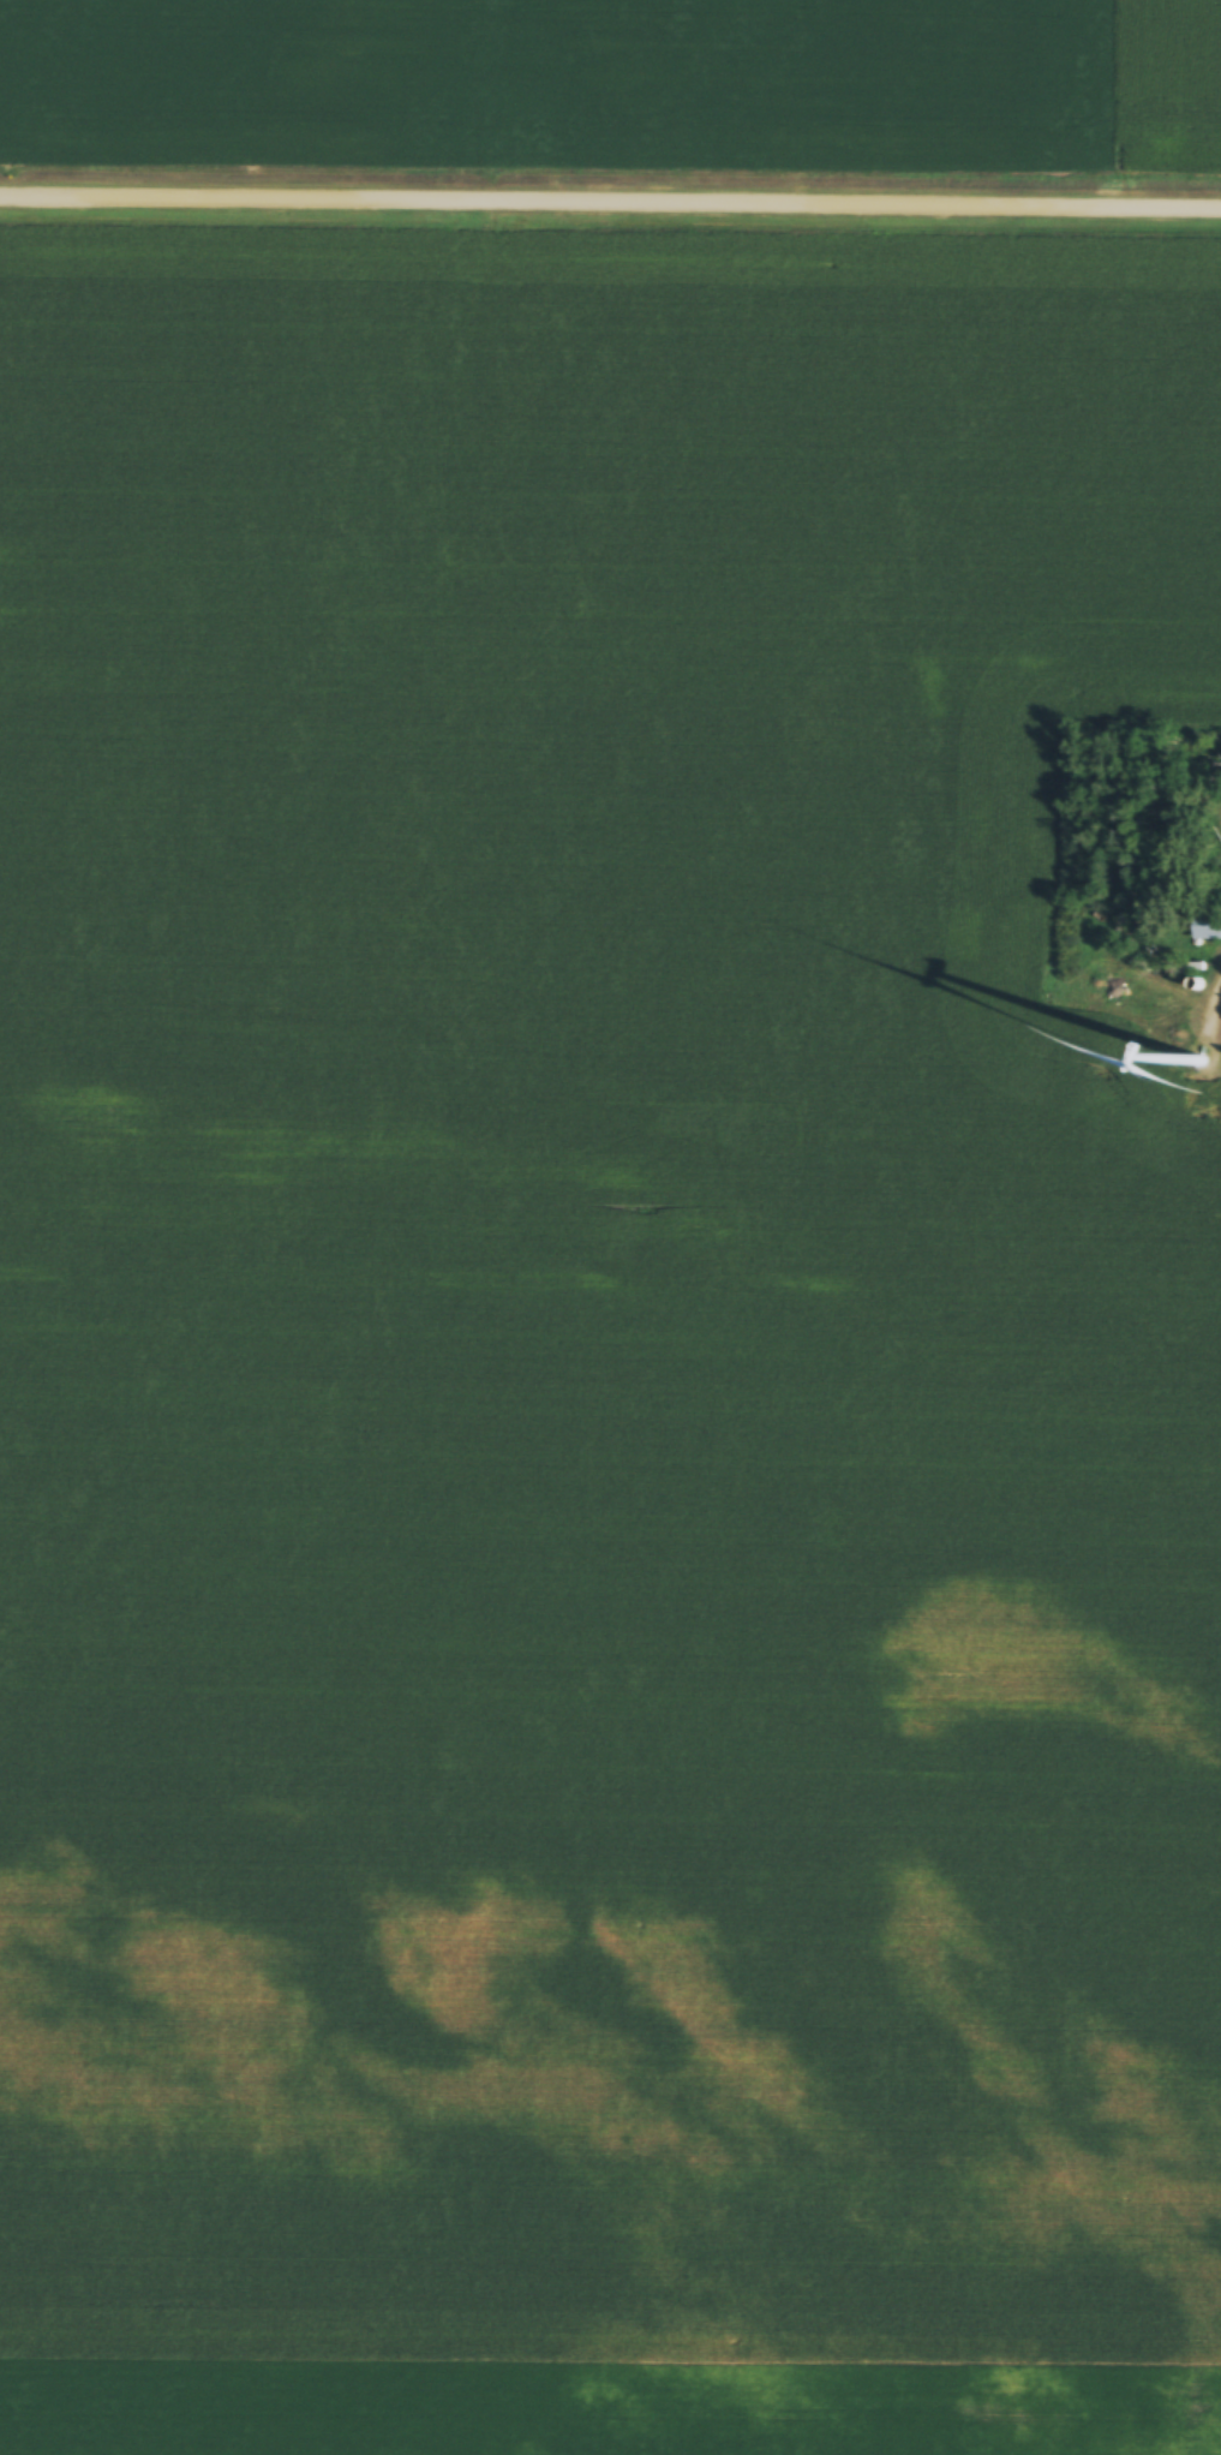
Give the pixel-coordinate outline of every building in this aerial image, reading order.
[(1193,915),(1194,943),(1220,942),(1220,914),(1193,915)]
